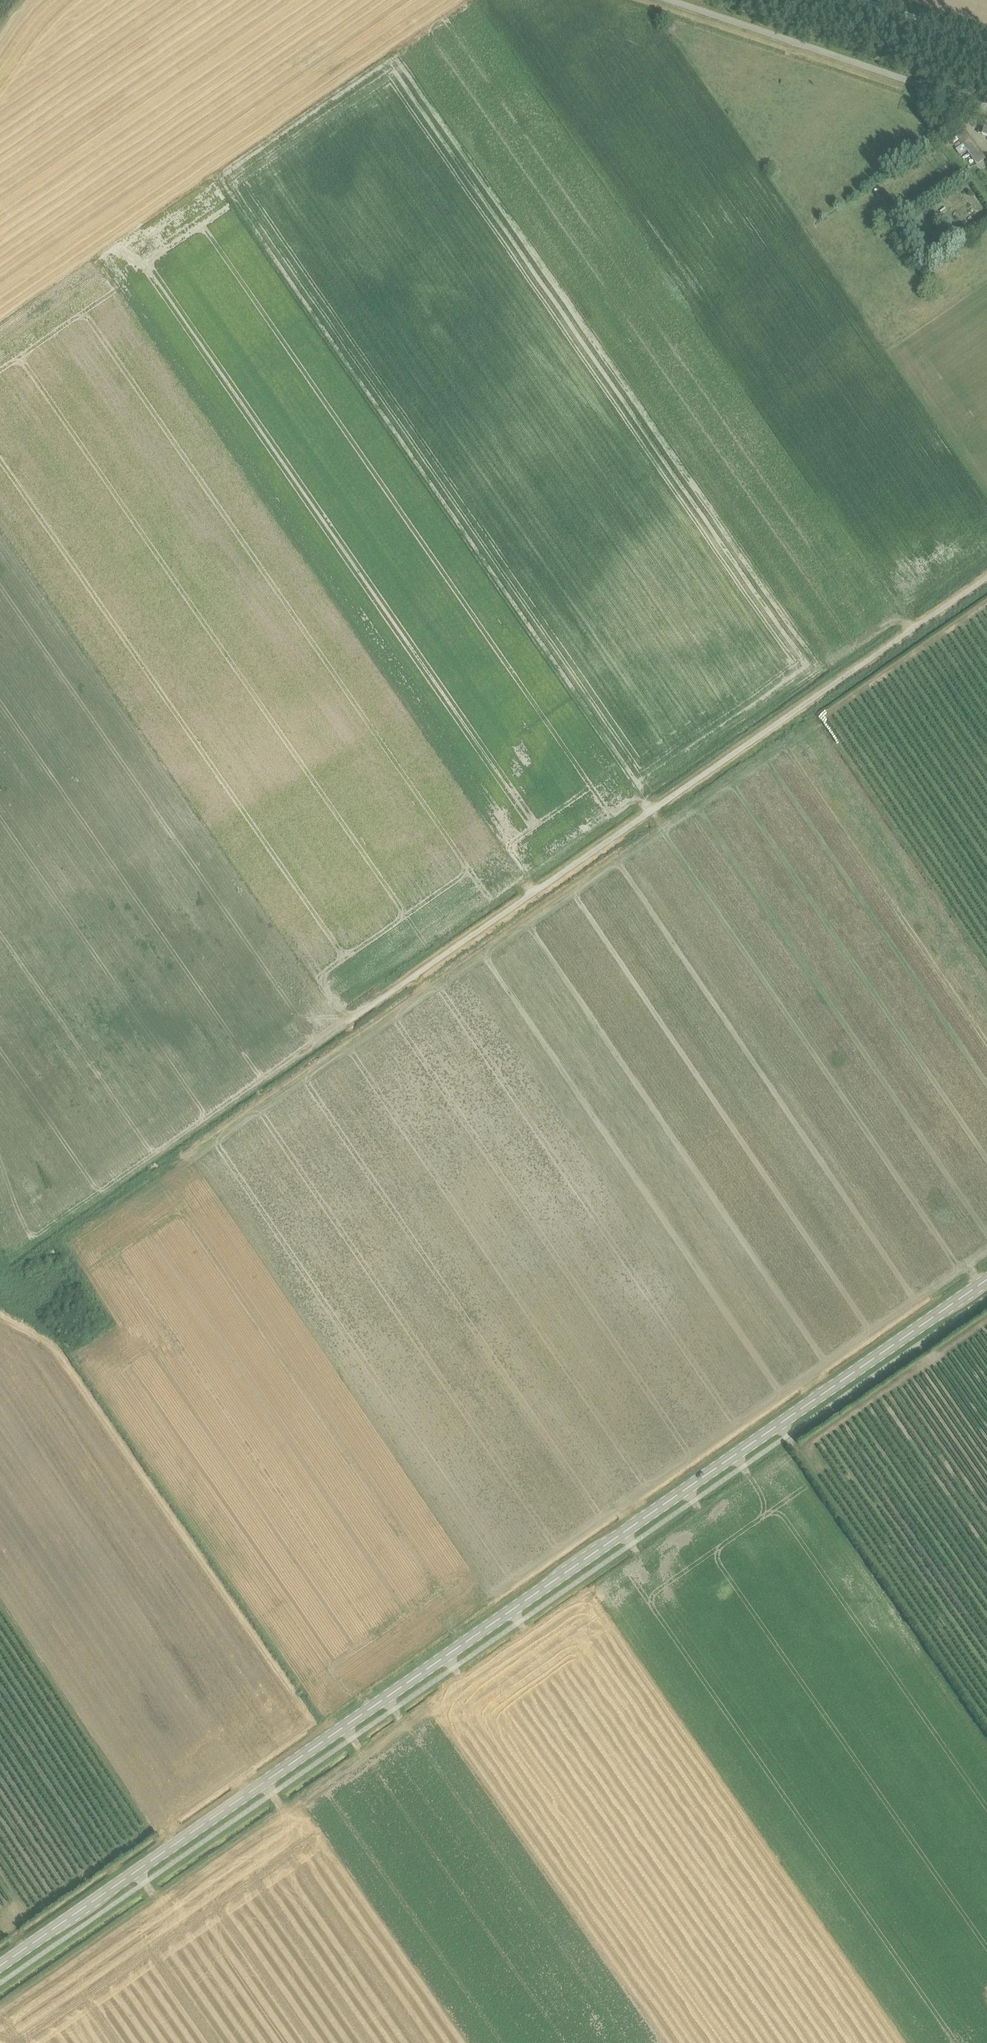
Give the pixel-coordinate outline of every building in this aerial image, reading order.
[(962,145),(955,150),(960,156),(967,151),(976,165),(985,159),(971,139),(963,145),(962,145)]
